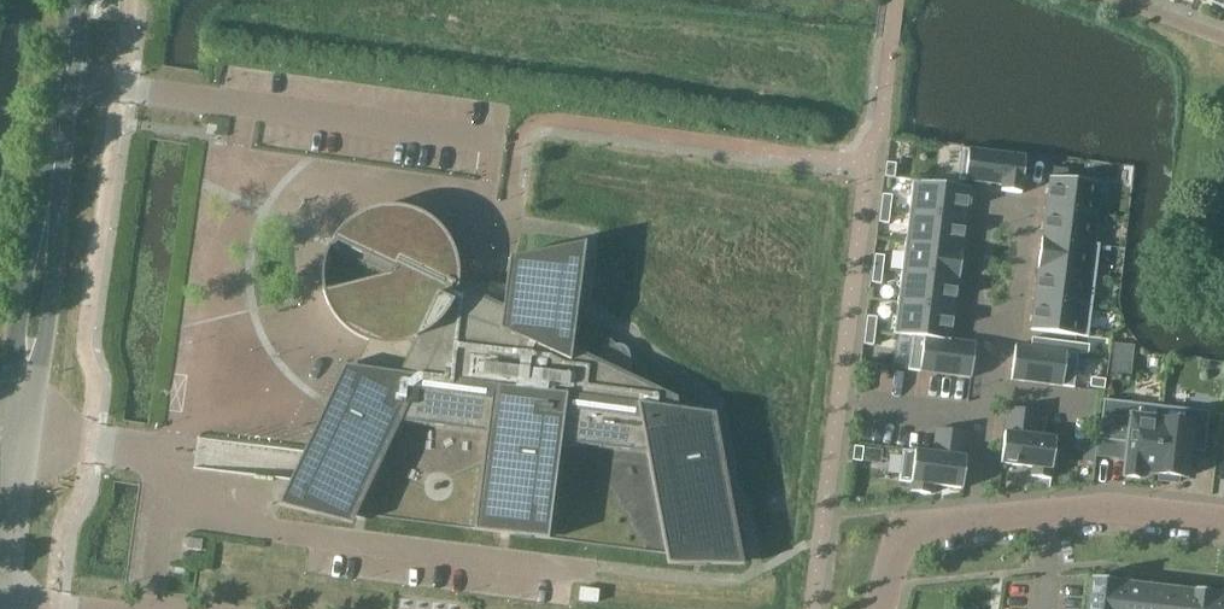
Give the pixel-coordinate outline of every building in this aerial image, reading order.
[(1223,7),(1223,4),(1223,0),(1203,0),(1207,2),(1207,3),(1223,9),(1223,8),(1223,7)] [(960,179),(1022,187),(1025,158),(964,151),(960,179)] [(886,163),(885,177),(890,178),(894,179),(896,164),(892,164),(886,163)] [(1050,178),(1046,209),(1098,216),(1102,184),(1050,178)] [(913,183),(910,212),(964,219),(968,190),(913,183)] [(882,195),(881,209),(890,210),(892,196),(882,195)] [(427,218),(423,216),(417,213),(411,211),(404,209),(398,208),(392,208),(387,208),(380,208),(373,210),(367,212),(361,214),(356,217),(351,220),(345,225),(342,227),(338,231),(335,236),(332,240),(333,241),(391,269),(389,275),(323,291),(329,308),(340,322),(353,333),(369,341),(387,344),(384,350),(378,349),(373,352),(371,357),(372,363),(376,366),(374,372),(344,368),(280,505),(356,515),(399,423),(487,434),(475,530),(547,539),(559,443),(647,455),(666,554),(742,564),(714,416),(678,410),(676,399),(624,375),(628,371),(629,369),(631,367),(634,363),(630,359),(629,352),(623,347),(615,346),(608,338),(604,344),(602,350),(600,356),(600,358),(600,363),(572,350),(585,245),(509,258),(509,261),(503,308),(488,301),(489,296),(486,291),(481,288),(476,289),(472,293),(458,287),(458,271),(455,255),(449,241),(445,235),(440,229),(434,224),(431,221),(427,218)] [(881,209),(879,223),(889,224),(890,210),(881,209)] [(1046,209),(1042,239),(1094,246),(1098,216),(1046,209)] [(910,212),(906,242),(961,249),(964,219),(910,212)] [(1042,239),(1038,269),(1091,276),(1094,246),(1042,239)] [(906,242),(902,272),(957,279),(961,249),(906,242)] [(875,255),(873,269),(883,270),(884,256),(875,255)] [(873,269),(871,283),(881,285),(883,270),(873,269)] [(1038,269),(1034,299),(1087,306),(1091,276),(1038,269)] [(899,303),(954,310),(957,279),(902,272),(899,303)] [(1083,337),(1087,306),(1034,299),(1031,330),(1083,337)] [(895,333),(914,336),(915,336),(950,340),(954,310),(899,303),(895,333)] [(867,317),(865,331),(875,332),(876,325),(877,318),(867,317)] [(865,331),(864,345),(873,346),(875,332),(865,331)] [(910,369),(970,377),(974,345),(950,342),(950,340),(915,336),(914,336),(910,369)] [(1032,338),(1031,348),(1045,350),(1046,340),(1032,338)] [(1046,340),(1045,350),(1059,352),(1061,342),(1046,340)] [(1061,342),(1059,352),(1074,353),(1075,344),(1061,342)] [(1075,344),(1074,353),(1078,354),(1088,355),(1089,346),(1075,344)] [(1073,387),(1077,355),(1016,347),(1011,381),(1073,387)] [(1130,374),(1131,367),(1113,365),(1113,372),(1130,374)] [(1091,378),(1090,388),(1104,390),(1105,380),(1091,378)] [(1099,438),(1098,441),(1102,441),(1127,444),(1123,478),(1141,480),(1142,475),(1154,477),(1162,407),(1103,400),(1099,438)] [(1186,480),(1189,451),(1205,453),(1210,412),(1162,407),(1154,477),(1186,480)] [(1004,433),(1000,464),(1032,468),(1031,477),(1051,480),(1056,440),(1050,439),(1035,437),(1038,412),(1009,409),(1006,433),(1004,433)] [(854,447),(852,461),(862,462),(863,448),(854,447)] [(903,453),(899,482),(912,483),(911,492),(931,495),(932,486),(963,489),(967,458),(962,458),(933,454),(918,452),(906,451),(903,450),(903,453)] [(1118,583),(1118,582),(1092,579),(1088,608),(1115,608),(1118,583)] [(1115,608),(1141,608),(1144,586),(1118,583),(1115,608)] [(1170,589),(1144,586),(1141,608),(1167,608),(1170,589)] [(1167,608),(1193,608),(1195,593),(1170,589),(1167,608)] [(1193,608),(1220,608),(1221,595),(1195,591),(1195,593),(1193,608)]
